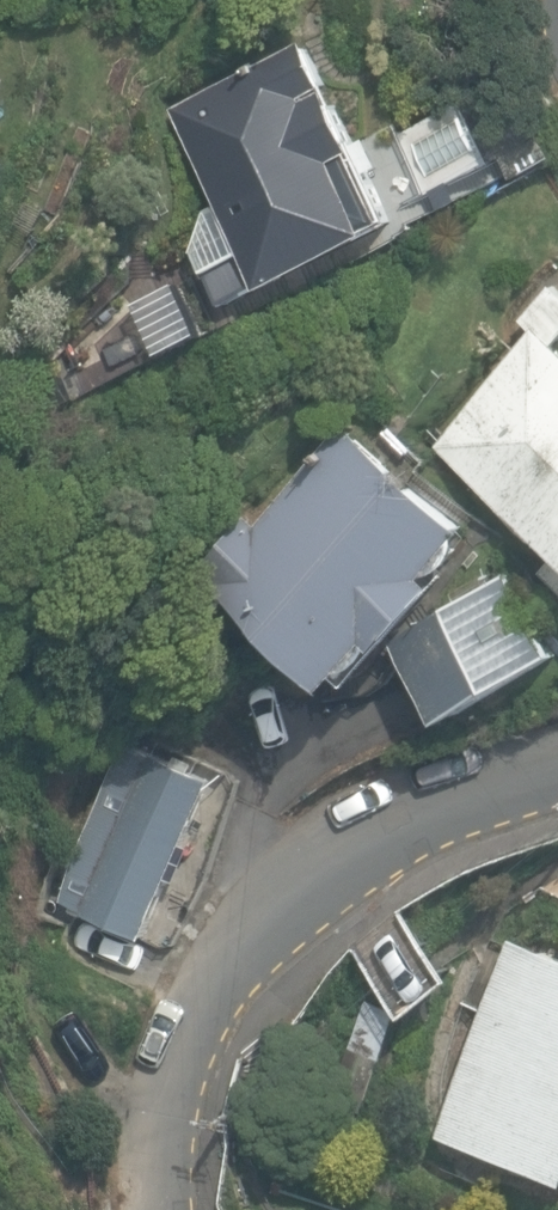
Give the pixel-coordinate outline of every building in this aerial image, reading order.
[(398,220),(393,210),(361,142),(311,39),(173,107),(245,254),(211,270),(227,303),(398,220)] [(397,124),(361,142),(393,210),(493,161),(466,104),(402,135),(397,124)] [(434,444),(555,546),(535,570),(557,590),(557,283),(550,277),(519,315),(532,326),(434,444)] [(83,401),(65,357),(22,375),(40,419),(83,401)] [(206,568),(349,683),(363,666),(370,663),(377,657),(381,648),(382,639),(385,636),(396,644),(445,580),(436,572),(439,568),(450,566),(458,560),(462,553),(463,545),(477,528),(343,420),(262,521),(251,512),(206,568)] [(452,717),(557,653),(557,651),(514,579),(408,643),(452,717)] [(166,944),(236,768),(135,728),(67,899),(91,909),(89,913),(166,944)] [(557,1173),(557,949),(519,935),(448,1133),(557,1173)] [(323,1133),(357,1144),(401,1012),(366,1001),(323,1133)]
